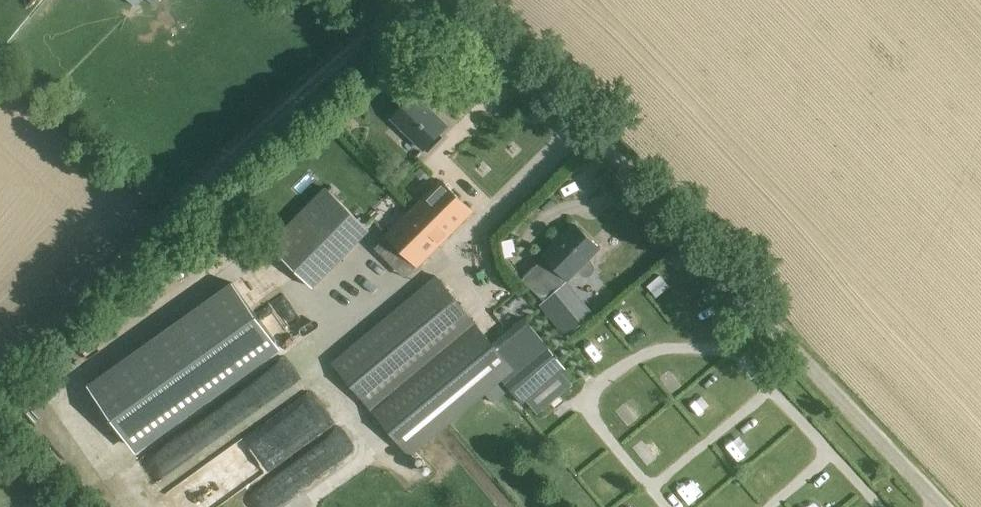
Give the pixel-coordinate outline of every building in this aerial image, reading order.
[(392,118),(423,148),(447,124),(416,93),(392,118)] [(389,234),(376,247),(389,260),(401,248),(418,265),(472,210),(442,179),(388,232),(389,234)] [(325,209),(268,265),(310,308),(367,251),(325,209)] [(574,222),(544,255),(568,279),(576,271),(579,275),(583,277),(587,277),(591,276),(594,273),(596,269),(595,264),(593,262),(589,258),(599,247),(574,222)] [(516,256),(513,240),(500,243),(504,259),(516,256)] [(435,276),(333,361),(378,415),(409,452),(433,432),(444,422),(500,375),(513,365),(493,345),(435,276)] [(232,283),(89,386),(135,450),(279,348),(232,283)] [(542,305),(567,337),(593,316),(568,284),(542,305)] [(615,319),(625,334),(640,324),(629,309),(615,319)] [(564,371),(568,368),(563,362),(526,318),(493,345),(513,365),(500,375),(504,380),(520,399),(524,404),(528,401),(564,371)] [(154,477),(239,414),(226,397),(141,460),(154,477)] [(331,431),(310,398),(161,491),(171,506),(209,506),(331,431)] [(760,495),(776,481),(764,466),(747,479),(760,495)] [(667,495),(677,506),(687,506),(699,497),(684,479),(667,495)] [(810,496),(797,506),(819,506),(810,496)]
